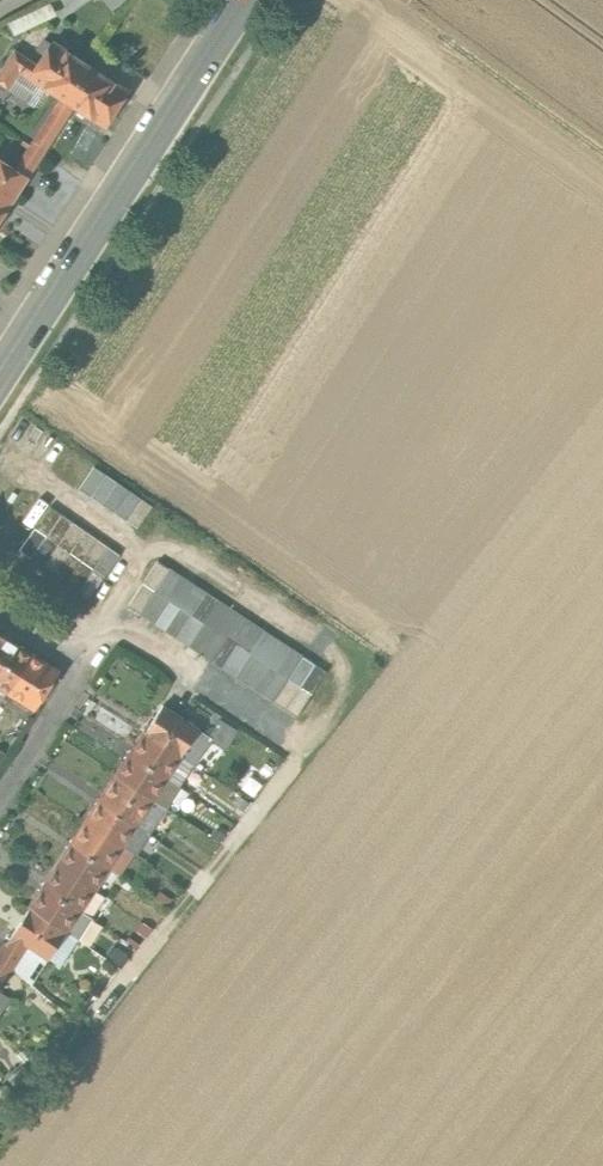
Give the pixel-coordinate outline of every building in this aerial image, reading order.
[(91,66),(53,42),(38,65),(30,78),(61,98),(67,102),(91,66)] [(15,51),(0,74),(0,83),(8,88),(19,71),(29,77),(30,78),(38,65),(15,51)] [(61,98),(36,137),(48,145),(74,106),(105,127),(129,91),(91,66),(67,102),(61,98)] [(48,145),(36,137),(31,145),(43,153),(48,145)] [(0,160),(0,191),(13,200),(43,153),(31,145),(15,169),(0,160)] [(0,191),(0,220),(13,200),(0,191)] [(106,475),(91,497),(103,504),(117,482),(106,475)] [(118,483),(103,505),(114,512),(129,490),(118,483)] [(130,491),(115,513),(126,520),(141,498),(130,491)] [(142,499),(127,521),(138,528),(153,506),(142,499)] [(50,507),(35,528),(46,536),(61,514),(50,507)] [(62,515),(47,537),(58,544),(73,523),(62,515)] [(73,523),(58,545),(69,553),(85,531),(73,523)] [(46,536),(35,528),(20,550),(31,558),(46,536)] [(85,531),(70,553),(81,561),(96,539),(85,531)] [(47,537),(32,558),(43,566),(58,544),(47,537)] [(97,539),(82,561),(93,569),(108,547),(97,539)] [(58,545),(43,567),(54,574),(69,553),(58,545)] [(109,547),(93,569),(105,577),(120,555),(109,547)] [(81,561),(70,553),(55,575),(66,583),(81,561)] [(82,561),(67,583),(78,591),(93,569),(82,561)] [(158,561),(143,583),(154,591),(169,569),(158,561)] [(105,577),(93,569),(78,591),(89,599),(105,577)] [(169,569),(155,591),(167,600),(182,578),(169,569)] [(182,578),(167,600),(179,607),(194,585),(182,578)] [(143,583),(128,606),(140,613),(154,591),(143,583)] [(194,585),(179,607),(191,615),(206,593),(194,585)] [(167,600),(155,591),(141,613),(153,622),(167,600)] [(206,593),(191,615),(203,623),(217,601),(206,593)] [(167,600),(153,622),(165,629),(179,607),(167,600)] [(217,601),(203,623),(215,631),(229,609),(217,601)] [(179,607),(165,629),(177,637),(191,615),(179,607)] [(229,609),(215,631),(227,639),(241,617),(229,609)] [(191,615),(177,637),(189,645),(203,623),(191,615)] [(241,617),(227,639),(239,647),(253,624),(241,617)] [(203,623),(189,645),(201,653),(215,631),(203,623)] [(253,624),(239,647),(251,654),(265,632),(253,624)] [(215,631),(201,653),(213,661),(227,639),(215,631)] [(265,632),(251,654),(263,663),(278,640),(265,632)] [(5,638),(0,646),(0,686),(8,691),(31,655),(5,638)] [(227,639),(213,661),(224,668),(239,647),(227,639)] [(278,640),(263,663),(275,670),(290,648),(278,640)] [(239,647),(224,668),(236,676),(251,654),(239,647)] [(290,648),(275,670),(288,679),(302,657),(303,657),(290,648)] [(263,663),(251,654),(236,676),(249,685),(263,663)] [(59,672),(31,655),(8,691),(35,709),(59,672)] [(303,657),(289,679),(300,687),(315,665),(303,657)] [(263,663),(249,685),(261,692),(275,670),(263,663)] [(315,665),(300,687),(311,694),(326,672),(315,665)] [(275,670),(261,692),(274,701),(274,700),(288,679),(275,670)] [(289,679),(274,701),(286,709),(300,687),(289,679)] [(300,687),(286,709),(297,716),(311,694),(300,687)] [(199,729),(163,705),(145,733),(181,756),(181,757),(193,765),(202,751),(190,743),(199,729)] [(181,756),(145,733),(131,754),(167,778),(167,777),(179,785),(193,765),(181,757),(181,756)] [(9,754),(0,749),(0,769),(9,754)] [(167,778),(131,754),(117,775),(153,799),(153,800),(164,808),(179,785),(167,777),(167,778)] [(153,799),(117,775),(100,801),(136,825),(147,832),(156,818),(145,811),(153,800),(153,799)] [(136,825),(100,801),(86,822),(122,846),(123,845),(135,853),(148,833),(147,832),(136,825)] [(122,846),(86,822),(72,844),(108,867),(119,874),(133,853),(122,846)] [(108,867),(72,844),(58,865),(94,889),(108,867)] [(94,889),(58,865),(44,886),(80,910),(94,889)] [(80,910),(44,886),(31,907),(67,931),(66,931),(78,939),(92,918),(80,910)] [(31,907),(0,954),(0,960),(11,968),(27,944),(40,952),(48,958),(49,958),(66,931),(67,931),(31,907)] [(48,958),(40,952),(33,963),(41,968),(48,958)] [(11,968),(0,960),(0,985),(11,968)]
